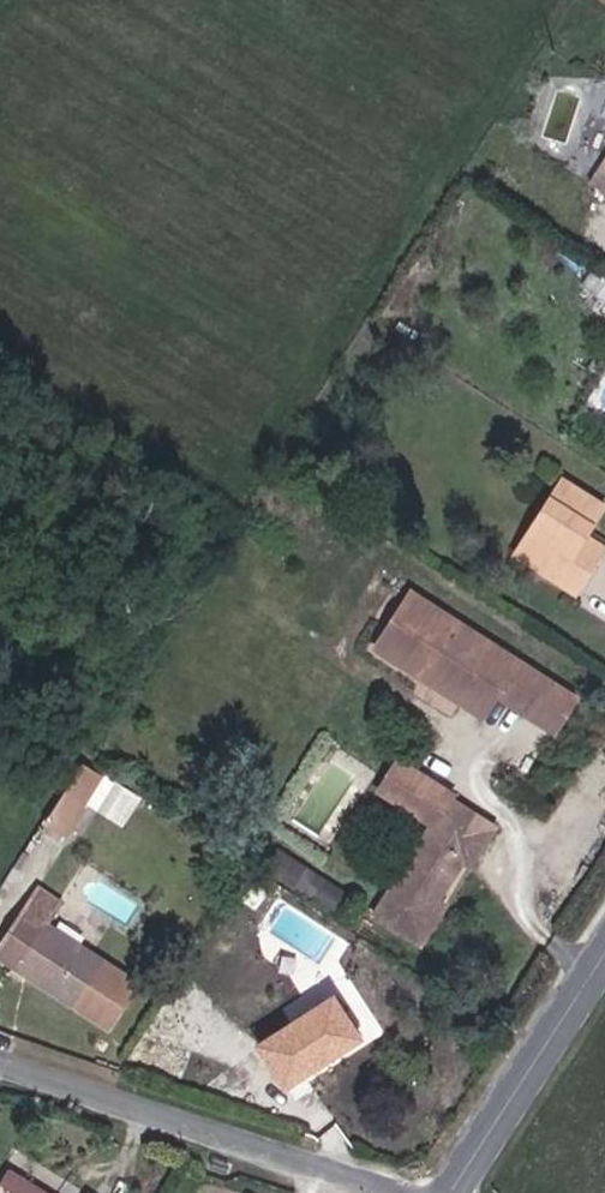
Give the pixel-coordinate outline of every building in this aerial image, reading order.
[(585,192),(604,205),(604,160),(585,192)] [(604,329),(604,309),(596,323),(604,329)] [(579,546),(585,537),(600,513),(558,488),(520,549),(561,575),(554,586),(576,599),(602,558),(579,546)] [(602,558),(604,552),(604,548),(585,537),(579,546),(602,558)] [(554,586),(561,575),(520,549),(513,560),(554,586)] [(549,691),(412,602),(376,657),(484,728),(498,707),(526,725),(549,691)] [(549,691),(526,725),(555,744),(577,710),(549,691)] [(385,808),(404,778),(392,771),(374,801),(385,808)] [(66,844),(103,785),(83,772),(46,831),(66,844)] [(463,871),(471,873),(493,838),(445,809),(448,804),(404,778),(385,808),(428,835),(398,882),(441,909),(463,871)] [(19,882),(30,864),(24,860),(13,878),(19,882)] [(371,928),(419,957),(447,913),(441,909),(398,882),(371,928)] [(81,922),(59,907),(53,918),(75,932),(81,922)] [(53,918),(15,977),(121,1043),(152,992),(69,942),(75,932),(53,918)] [(288,1090),(364,1045),(340,1009),(323,1016),(315,1004),(304,1009),(312,1024),(264,1052),(288,1090)] [(3,1179),(0,1184),(0,1192),(26,1192),(3,1179)]
